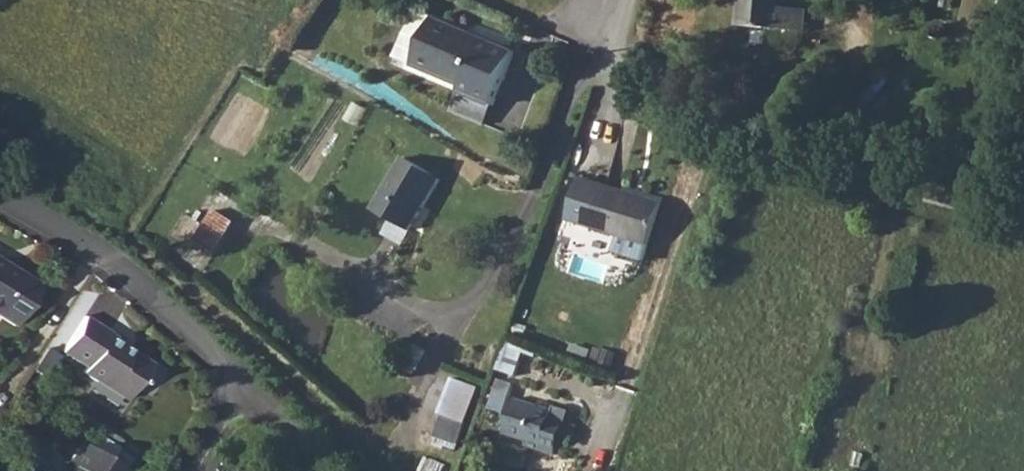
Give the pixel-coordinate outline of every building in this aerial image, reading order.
[(736,25),(746,27),(804,30),(806,9),(785,8),(786,0),(738,0),(736,25)] [(467,32),(434,18),(414,66),(462,86),(472,91),(469,96),(492,106),(515,52),(482,38),(480,43),(465,37),(467,32)] [(374,209),(394,221),(411,231),(440,179),(403,158),(374,209)] [(604,185),(591,226),(648,243),(660,202),(604,185)] [(205,225),(194,242),(215,255),(235,224),(214,210),(205,225)] [(14,323),(40,282),(1,257),(0,258),(0,315),(14,323)] [(109,329),(84,313),(62,349),(86,364),(82,369),(126,396),(138,378),(141,380),(152,361),(130,347),(128,350),(121,346),(123,342),(125,340),(109,330),(109,329)] [(455,443),(475,386),(449,376),(429,435),(455,443)] [(515,399),(504,433),(526,441),(525,445),(554,455),(565,420),(552,415),(554,406),(540,401),(538,407),(515,399)] [(81,439),(68,460),(74,464),(70,470),(126,470),(128,468),(81,439)]
